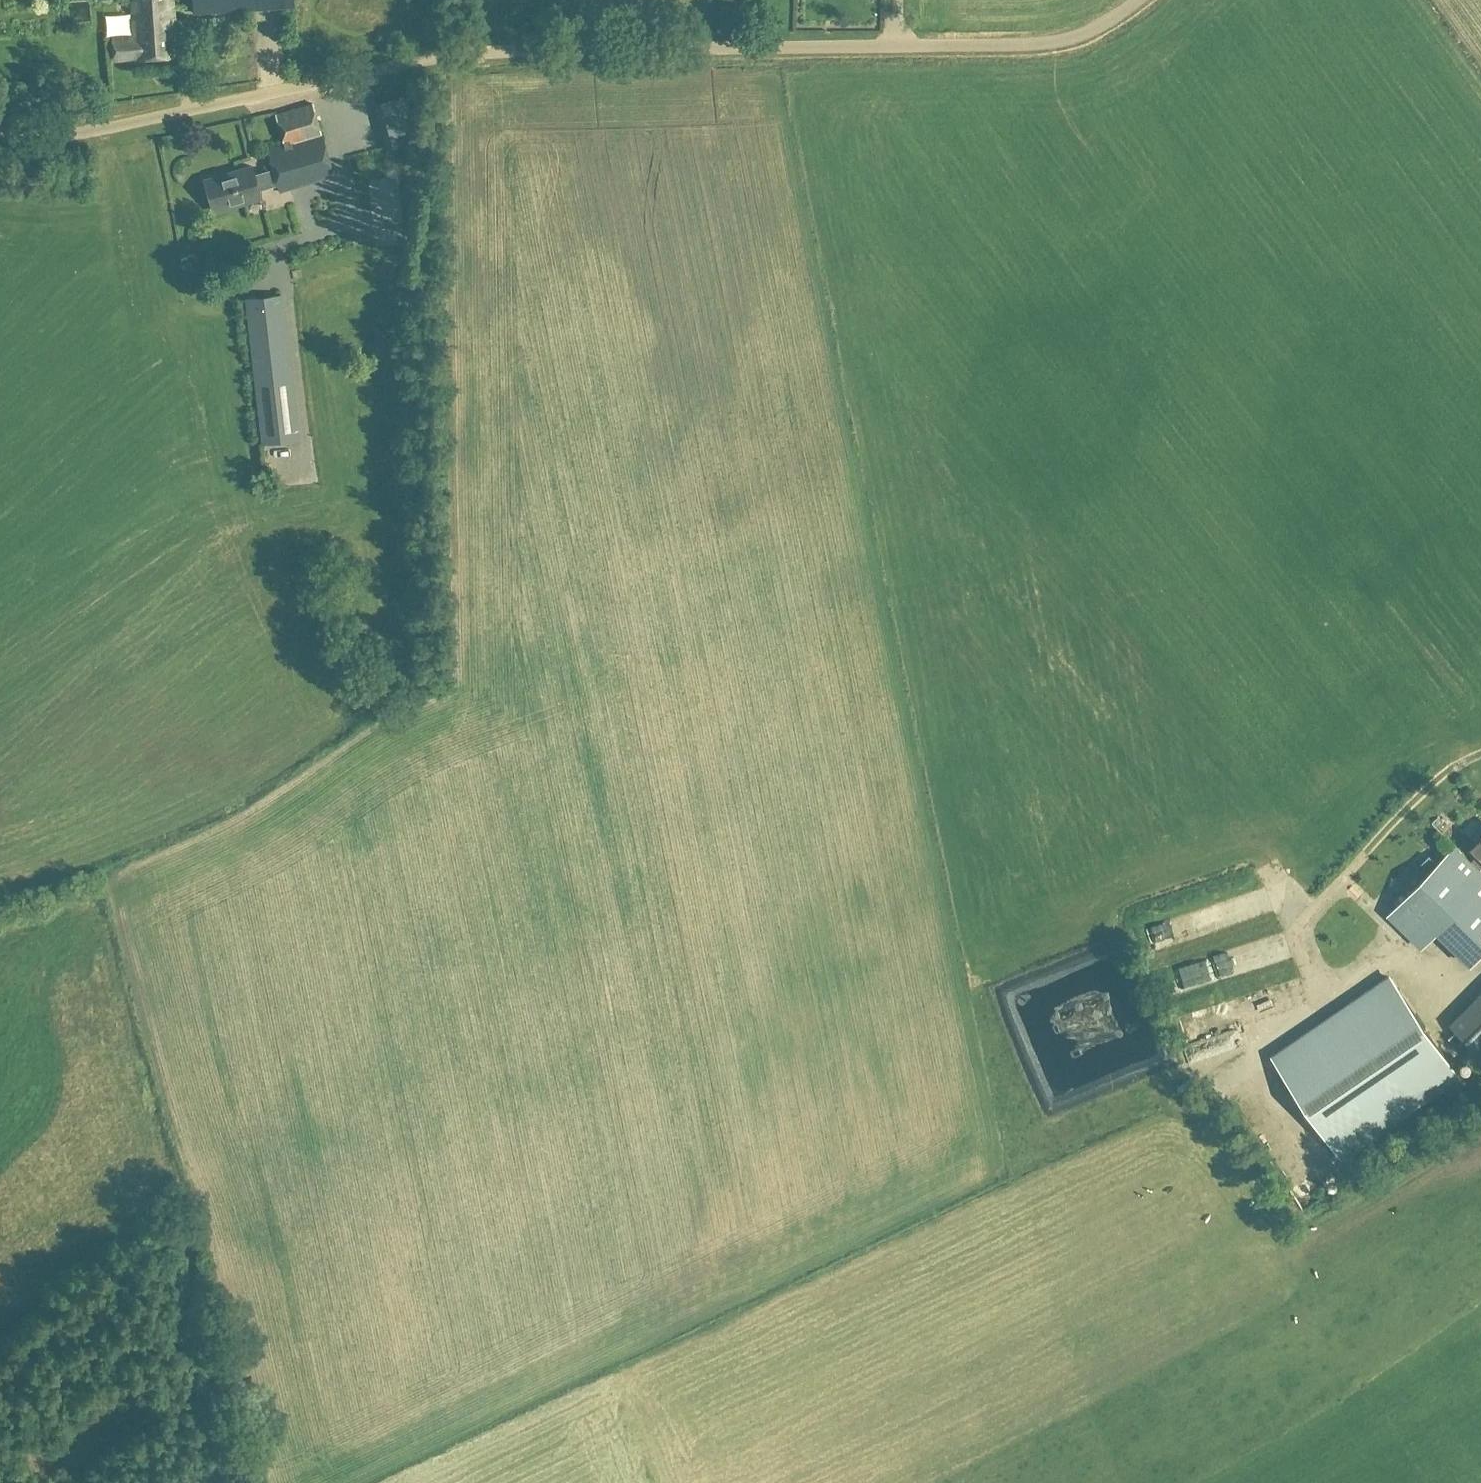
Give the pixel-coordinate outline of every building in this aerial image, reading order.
[(115,58),(136,57),(176,54),(173,0),(132,0),(135,31),(130,32),(130,36),(113,37),(115,58)] [(294,0),(192,0),(193,12),(294,6),(294,0)] [(190,31),(205,30),(204,18),(189,19),(190,31)] [(412,92),(407,93),(374,102),(386,149),(419,140),(409,102),(415,100),(412,92)] [(274,168),(279,183),(281,190),(335,174),(314,101),(276,112),(285,143),(269,148),(274,168)] [(279,183),(274,168),(256,173),(253,165),(205,179),(214,210),(262,196),(260,189),(279,183)] [(263,442),(299,438),(282,295),(247,299),(263,442)] [(1426,875),(1387,915),(1422,948),(1437,932),(1471,964),(1480,954),(1480,869),(1480,868),(1480,838),(1473,847),(1479,853),(1472,860),(1455,844),(1426,875)] [(1093,1058),(1154,1035),(1121,947),(1060,970),(1093,1058)] [(1390,973),(1271,1055),(1342,1159),(1462,1077),(1390,973)] [(1452,1023),(1458,1029),(1450,1037),(1480,1069),(1480,993),(1452,1023)]
